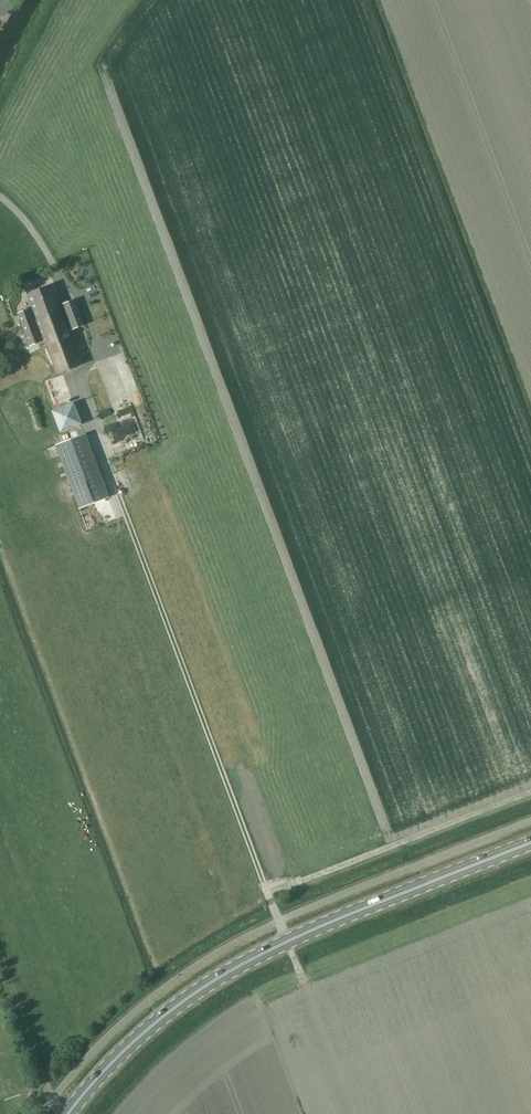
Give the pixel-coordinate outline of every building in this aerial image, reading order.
[(4,19),(9,16),(5,11),(13,4),(10,0),(0,0),(0,14),(4,19)] [(57,374),(80,366),(50,285),(27,294),(57,374)] [(72,330),(84,325),(75,299),(62,304),(72,330)] [(32,380),(52,372),(28,309),(18,313),(30,345),(20,349),(32,380)] [(41,389),(39,399),(46,401),(56,409),(69,404),(71,390),(59,382),(47,387),(47,391),(41,389)] [(73,403),(52,411),(60,432),(81,424),(73,403)] [(108,497),(85,434),(56,445),(79,508),(108,497)]
